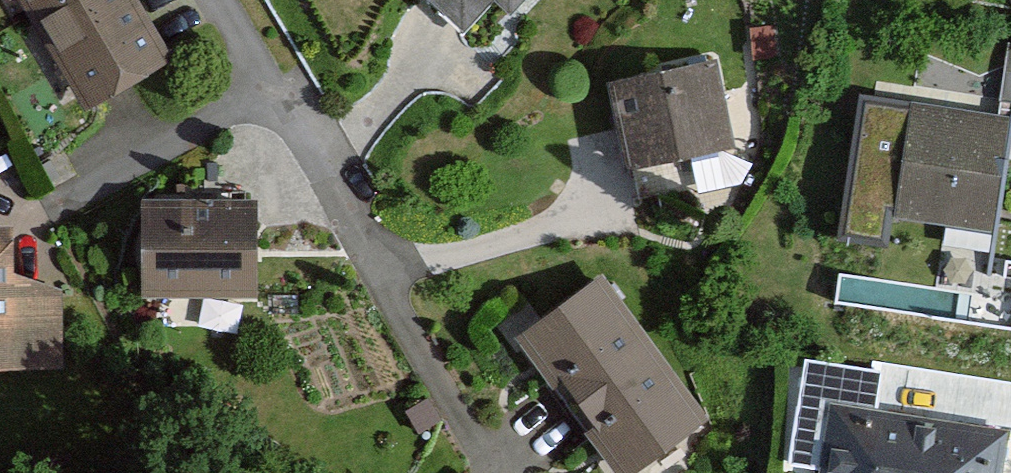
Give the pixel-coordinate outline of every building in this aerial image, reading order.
[(89,122),(177,70),(135,0),(16,0),(89,122)] [(469,59),(522,0),(403,0),(469,59)] [(1010,99),(1010,51),(1002,97),(1010,99)] [(708,65),(595,94),(622,198),(735,169),(708,65)] [(890,236),(994,248),(1009,120),(904,108),(890,236)] [(255,209),(141,208),(140,305),(255,306),(255,209)] [(51,379),(52,294),(11,293),(12,235),(0,235),(0,379),(51,379)] [(518,335),(627,472),(629,472),(710,409),(600,270),(518,335)] [(1009,440),(874,422),(879,383),(804,373),(790,472),(1005,472),(1009,440)]
